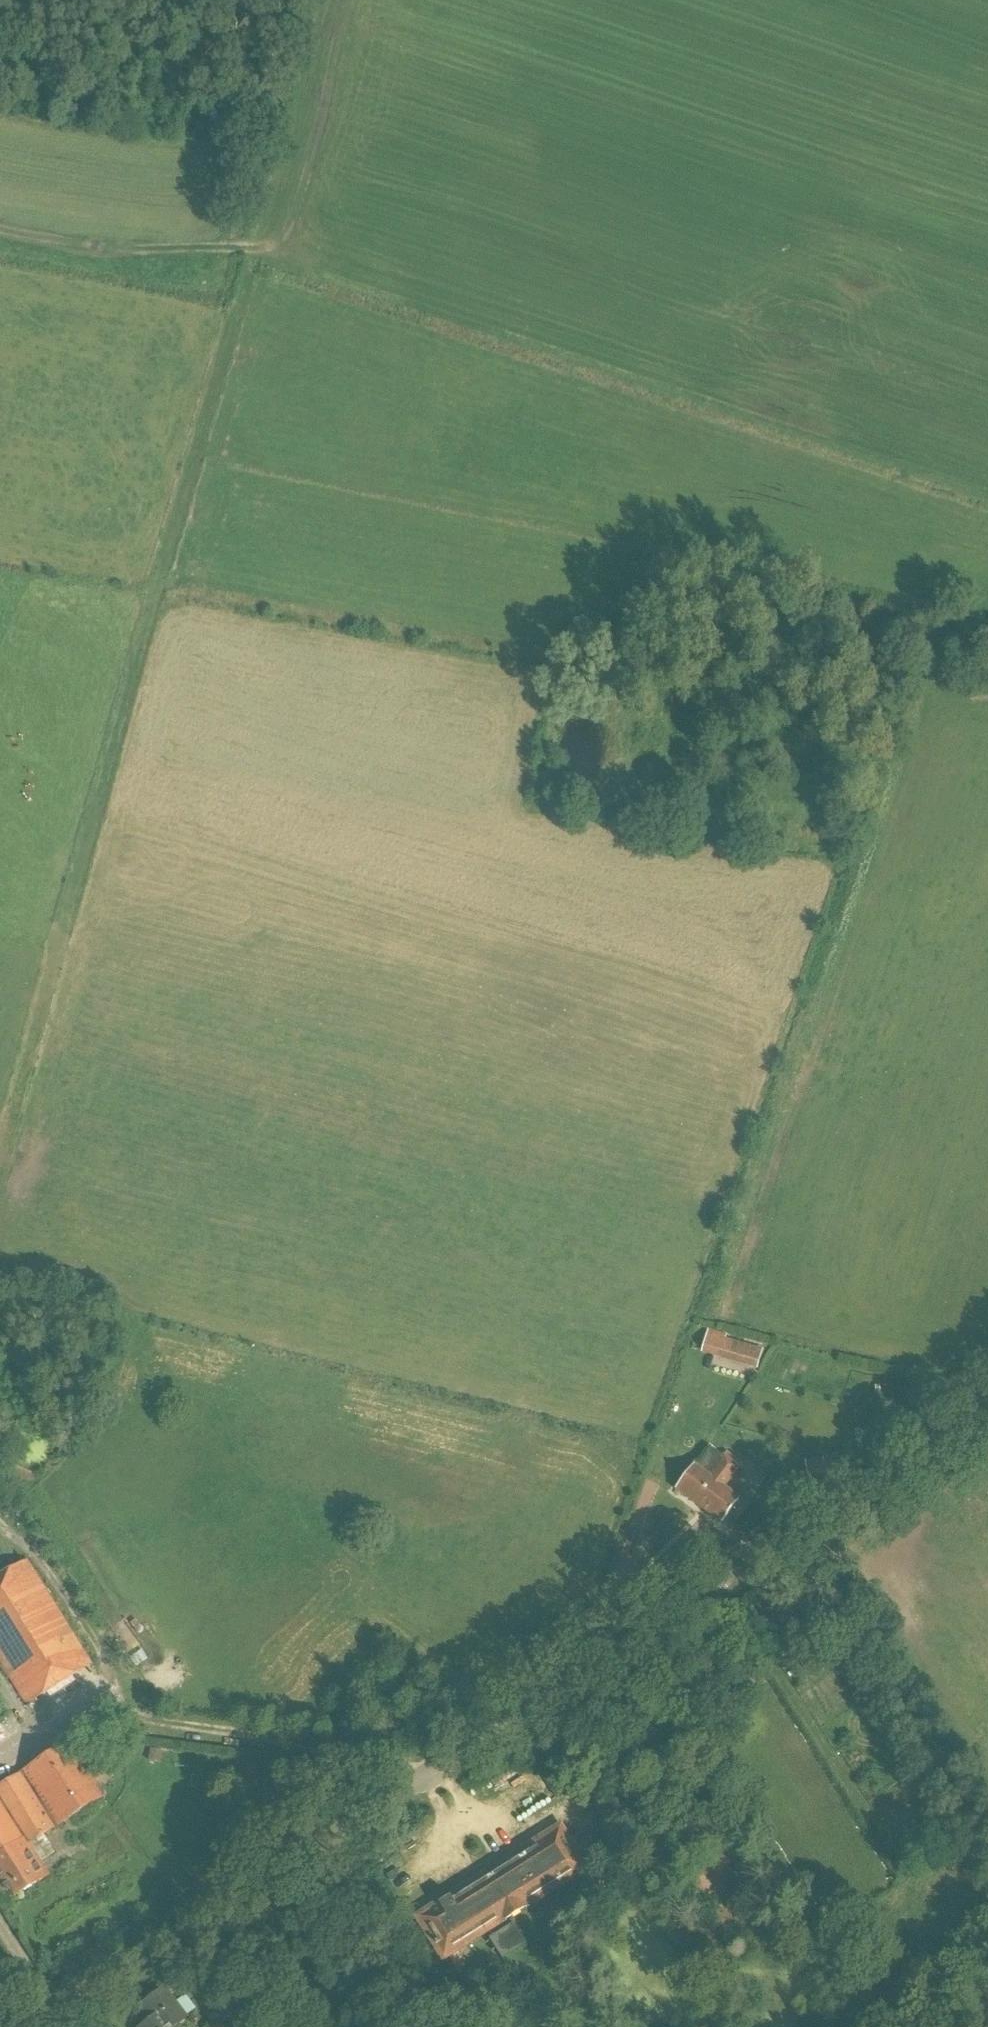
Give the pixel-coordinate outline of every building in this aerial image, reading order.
[(722,1340),(718,1355),(756,1367),(760,1351),(722,1340)] [(721,1456),(719,1455),(710,1447),(696,1465),(694,1463),(676,1487),(722,1522),(739,1499),(725,1488),(741,1467),(740,1466),(743,1463),(727,1451),(725,1454),(724,1453),(721,1456)] [(70,1678),(93,1664),(27,1559),(0,1576),(0,1664),(27,1706),(50,1691),(58,1705),(79,1692),(70,1678)] [(48,1874),(29,1844),(106,1796),(70,1740),(0,1784),(0,1888),(7,1900),(48,1874)] [(163,1751),(151,1749),(149,1760),(161,1762),(163,1751)] [(601,1840),(609,1835),(600,1819),(591,1824),(601,1840)] [(568,1839),(560,1826),(417,1916),(443,1958),(586,1867),(584,1864),(597,1855),(582,1830),(568,1839)] [(502,1959),(527,1943),(514,1922),(489,1938),(502,1959)] [(197,1970),(212,1960),(208,1954),(193,1965),(197,1970)] [(176,2025),(188,2017),(165,1986),(139,2006),(150,2019),(140,2026),(178,2026),(176,2025)] [(240,1991),(228,1999),(235,2009),(247,2000),(240,1991)]
